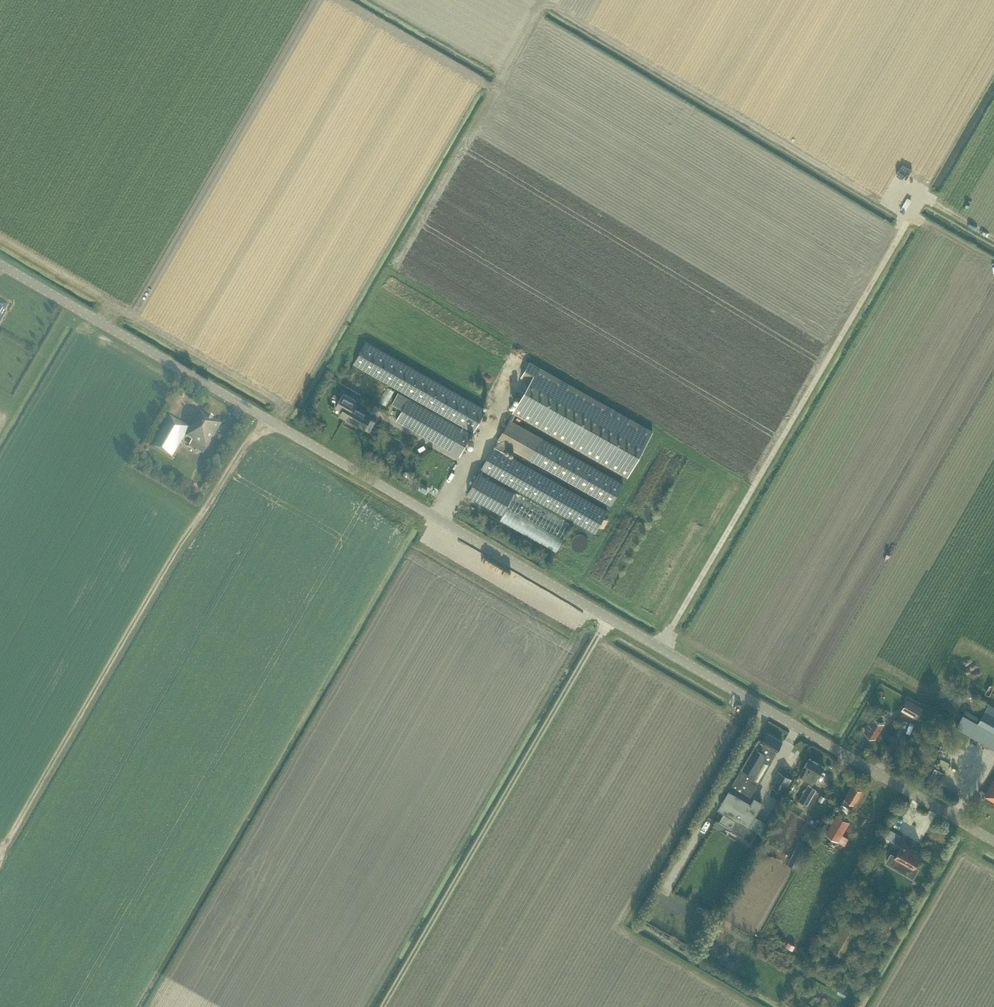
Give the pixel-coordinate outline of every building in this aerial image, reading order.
[(0,323),(6,312),(5,312),(9,305),(0,299),(0,324),(0,323)] [(487,408),(367,340),(354,363),(474,431),(487,408)] [(653,431),(530,362),(523,376),(531,381),(514,411),(628,475),(653,431)] [(460,456),(473,433),(399,391),(393,403),(404,408),(397,420),(460,456)] [(358,400),(344,392),(336,406),(344,409),(341,414),(365,428),(373,412),(356,403),(358,400)] [(207,451),(222,425),(200,411),(191,428),(169,416),(151,447),(173,459),(186,437),(193,441),(192,442),(198,446),(196,449),(200,451),(202,448),(207,451)] [(499,439),(507,444),(611,505),(624,482),(510,418),(499,439)] [(504,451),(507,446),(507,444),(499,439),(495,446),(494,445),(482,468),(596,533),(600,525),(604,528),(609,519),(605,517),(609,510),(504,451)] [(218,453),(212,463),(216,466),(222,455),(218,453)] [(503,513),(515,492),(480,472),(468,494),(503,513)] [(199,493),(207,492),(207,484),(198,485),(199,493)] [(578,551),(580,551),(581,551),(582,551),(584,550),(585,549),(586,548),(587,547),(588,546),(588,545),(588,544),(589,543),(589,542),(589,540),(588,539),(588,538),(587,537),(586,536),(585,535),(584,534),(583,533),(581,533),(580,533),(579,533),(577,533),(575,534),(574,535),(573,536),(572,537),(572,538),(571,539),(571,540),(571,542),(571,543),(571,545),(572,546),(572,547),(573,548),(575,549),(576,550),(577,551),(578,551)] [(925,707),(908,697),(902,709),(918,719),(925,707)] [(989,703),(979,722),(964,714),(957,726),(993,748),(993,705),(989,703)] [(876,737),(885,722),(882,721),(886,715),(878,710),(874,716),(873,716),(865,731),(876,737)] [(759,747),(774,756),(783,741),(768,733),(759,747)] [(755,774),(768,753),(755,746),(720,809),(724,811),(720,820),(732,827),(737,819),(748,825),(755,813),(759,815),(765,805),(760,803),(761,802),(750,796),(757,784),(751,781),(755,774)] [(810,758),(801,773),(815,781),(824,766),(810,758)] [(785,792),(793,778),(779,769),(770,783),(785,792)] [(985,795),(993,800),(993,780),(985,795)] [(808,804),(817,789),(809,783),(799,799),(808,804)] [(845,797),(842,803),(851,808),(854,803),(856,804),(864,789),(852,783),(845,797)] [(843,834),(850,821),(838,814),(826,833),(845,844),(849,837),(843,834)] [(901,834),(891,828),(886,836),(897,842),(901,834)] [(797,867),(805,851),(809,843),(800,839),(796,847),(788,863),(797,867)] [(919,866),(916,865),(922,853),(903,842),(896,853),(893,851),(887,861),(913,876),(919,866)] [(793,950),(795,945),(788,941),(786,946),(793,950)] [(824,952),(818,962),(826,967),(832,956),(824,952)]
